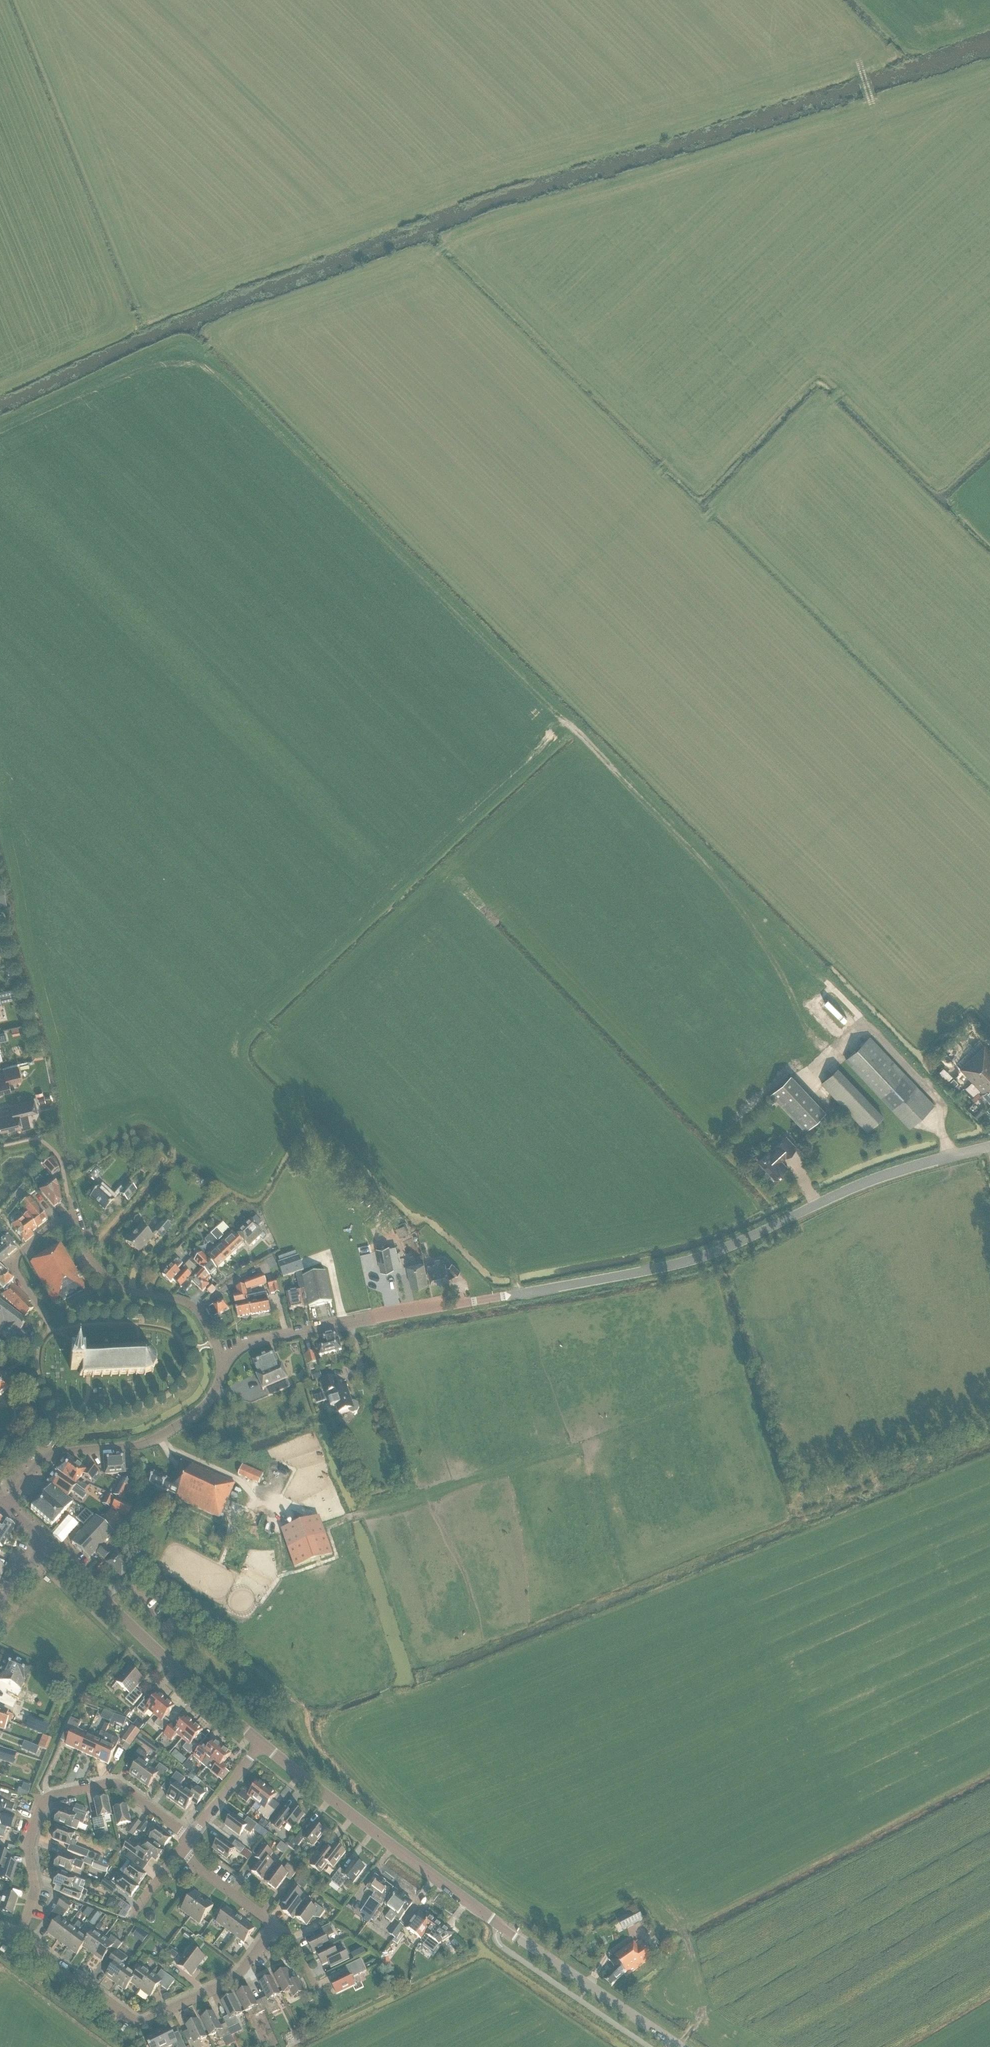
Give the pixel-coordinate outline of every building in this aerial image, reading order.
[(845,1060),(909,1128),(933,1105),(869,1037),(845,1060)] [(959,1069),(983,1094),(989,1102),(989,1051),(984,1045),(959,1069)] [(940,1070),(949,1078),(956,1069),(947,1061),(940,1070)] [(10,1091),(8,1083),(21,1080),(18,1067),(4,1071),(6,1077),(0,1079),(0,1093),(10,1091)] [(837,1068),(821,1083),(825,1087),(829,1092),(867,1132),(883,1117),(837,1068)] [(770,1095),(805,1131),(826,1112),(790,1076),(770,1095)] [(954,1078),(949,1083),(954,1087),(958,1083),(954,1078)] [(825,1087),(821,1091),(825,1096),(829,1092),(825,1087)] [(0,1117),(0,1132),(21,1127),(23,1134),(24,1134),(22,1129),(31,1127),(28,1114),(37,1112),(35,1100),(11,1106),(13,1114),(0,1117)] [(981,1110),(975,1116),(977,1119),(984,1113),(981,1110)] [(786,1136),(776,1146),(772,1151),(770,1149),(758,1161),(774,1178),(787,1167),(781,1160),(785,1156),(786,1157),(796,1147),(786,1136)] [(50,1158),(43,1165),(47,1169),(49,1168),(53,1172),(58,1167),(50,1158)] [(52,1179),(39,1190),(54,1207),(61,1201),(58,1187),(52,1179)] [(100,1187),(90,1197),(105,1210),(114,1200),(117,1197),(119,1194),(127,1201),(136,1191),(136,1190),(128,1184),(123,1190),(123,1189),(121,1187),(114,1195),(102,1184),(100,1187)] [(30,1197),(20,1205),(24,1210),(21,1212),(20,1214),(22,1216),(11,1225),(25,1242),(33,1235),(31,1232),(47,1219),(30,1197)] [(252,1220),(237,1234),(245,1242),(249,1246),(263,1233),(260,1229),(258,1227),(262,1223),(256,1216),(252,1220)] [(156,1233),(161,1238),(171,1227),(163,1220),(154,1231),(152,1229),(149,1233),(141,1226),(132,1236),(131,1235),(126,1241),(138,1252),(156,1233)] [(404,1225),(396,1229),(397,1232),(399,1237),(408,1234),(406,1229),(404,1225)] [(223,1236),(216,1229),(211,1234),(217,1241),(223,1236)] [(233,1232),(220,1244),(231,1256),(244,1244),(233,1232)] [(8,1256),(16,1249),(13,1244),(14,1243),(7,1234),(0,1241),(0,1263),(8,1256)] [(212,1245),(217,1241),(211,1234),(205,1240),(208,1244),(210,1242),(212,1245)] [(84,1262),(78,1265),(81,1270),(77,1272),(60,1243),(37,1256),(38,1258),(30,1262),(55,1306),(86,1288),(80,1278),(90,1272),(84,1262)] [(218,1268),(231,1256),(220,1244),(207,1256),(218,1268)] [(381,1272),(394,1269),(391,1254),(396,1253),(395,1246),(389,1247),(389,1246),(376,1248),(381,1272)] [(192,1258),(190,1261),(198,1269),(199,1269),(200,1268),(210,1276),(217,1269),(200,1252),(197,1256),(199,1258),(196,1261),(192,1258)] [(299,1257),(279,1264),(284,1278),(304,1271),(299,1257)] [(439,1260),(433,1260),(434,1265),(427,1267),(428,1270),(428,1271),(430,1283),(449,1280),(460,1271),(452,1262),(451,1263),(450,1261),(446,1265),(446,1263),(445,1263),(444,1258),(439,1259),(439,1260)] [(182,1287),(198,1269),(190,1261),(184,1268),(180,1272),(178,1269),(183,1264),(178,1259),(172,1264),(163,1275),(171,1282),(173,1280),(181,1287),(182,1287)] [(407,1267),(411,1287),(428,1284),(424,1264),(407,1267)] [(2,1289),(13,1279),(6,1272),(7,1271),(2,1266),(0,1267),(0,1287),(2,1289)] [(210,1276),(200,1268),(199,1269),(198,1269),(182,1287),(186,1291),(192,1285),(190,1283),(192,1281),(203,1291),(209,1284),(207,1282),(211,1277),(210,1276)] [(305,1289),(309,1306),(309,1307),(332,1302),(326,1272),(302,1277),(305,1289)] [(244,1281),(245,1285),(246,1290),(266,1283),(263,1275),(244,1281)] [(268,1282),(271,1294),(279,1292),(276,1280),(268,1282)] [(2,1294),(24,1317),(33,1308),(28,1303),(30,1301),(13,1283),(2,1294)] [(233,1296),(235,1306),(249,1303),(248,1297),(247,1291),(246,1290),(245,1285),(244,1285),(236,1287),(238,1295),(233,1296)] [(295,1289),(291,1289),(292,1292),(286,1293),(290,1311),(304,1308),(309,1306),(305,1289),(301,1290),(295,1291),(295,1289)] [(267,1293),(261,1294),(252,1296),(248,1297),(249,1303),(251,1314),(271,1310),(267,1293)] [(218,1314),(229,1309),(224,1299),(213,1305),(209,1307),(214,1316),(218,1314)] [(19,1344),(29,1331),(24,1327),(27,1323),(0,1302),(0,1335),(11,1344),(14,1340),(19,1344)] [(238,1317),(251,1314),(249,1303),(235,1306),(238,1317)] [(317,1345),(319,1355),(341,1349),(337,1332),(321,1336),(323,1343),(317,1345)] [(127,1376),(128,1376),(128,1374),(135,1374),(135,1376),(136,1376),(136,1374),(143,1373),(144,1375),(145,1375),(145,1373),(150,1371),(151,1372),(153,1371),(151,1370),(154,1365),(156,1365),(157,1364),(155,1363),(155,1357),(157,1357),(156,1355),(154,1356),(151,1351),(152,1350),(151,1349),(149,1351),(144,1349),(144,1347),(142,1347),(142,1349),(135,1349),(135,1347),(134,1347),(134,1349),(127,1350),(127,1348),(125,1348),(125,1350),(118,1350),(118,1348),(117,1348),(117,1350),(110,1350),(110,1348),(109,1348),(109,1350),(101,1351),(101,1349),(99,1349),(100,1351),(92,1351),(92,1349),(90,1349),(90,1351),(83,1351),(83,1349),(81,1349),(81,1351),(78,1352),(78,1354),(81,1353),(81,1357),(70,1358),(70,1370),(79,1370),(79,1376),(82,1376),(83,1378),(84,1378),(84,1376),(91,1375),(91,1377),(93,1377),(93,1375),(101,1375),(101,1377),(102,1377),(102,1375),(110,1375),(110,1377),(111,1377),(111,1375),(118,1374),(118,1376),(120,1376),(119,1374),(127,1374),(127,1376)] [(287,1384),(285,1380),(288,1379),(282,1365),(280,1366),(274,1352),(253,1361),(259,1375),(257,1376),(263,1390),(266,1388),(267,1392),(287,1384)] [(316,1352),(305,1355),(309,1370),(323,1366),(322,1361),(318,1362),(316,1352)] [(309,1370),(311,1379),(317,1378),(315,1369),(309,1370)] [(328,1399),(330,1406),(336,1404),(339,1412),(349,1409),(349,1411),(353,1413),(358,1411),(359,1407),(358,1403),(354,1401),(352,1402),(346,1386),(339,1388),(335,1377),(322,1381),(326,1393),(332,1391),(334,1397),(328,1399)] [(0,1379),(0,1395),(12,1384),(6,1378),(2,1382),(0,1379)] [(105,1474),(125,1473),(125,1465),(124,1454),(103,1456),(105,1474)] [(67,1456),(56,1470),(75,1484),(84,1491),(87,1487),(81,1483),(81,1484),(80,1483),(77,1481),(83,1474),(92,1480),(92,1479),(96,1474),(99,1470),(89,1463),(84,1469),(67,1456)] [(176,1498),(219,1517),(235,1483),(182,1459),(178,1469),(177,1469),(172,1481),(154,1473),(150,1483),(177,1495),(176,1498)] [(263,1473),(243,1464),(238,1475),(259,1484),(263,1473)] [(82,1499),(86,1494),(55,1472),(47,1482),(66,1497),(70,1491),(82,1499)] [(122,1500),(130,1484),(121,1479),(113,1495),(122,1500)] [(50,1486),(31,1509),(51,1527),(73,1501),(69,1498),(68,1500),(50,1486)] [(300,1509),(307,1499),(294,1491),(287,1500),(300,1509)] [(114,1498),(106,1494),(101,1504),(110,1508),(114,1498)] [(89,1558),(104,1542),(112,1533),(113,1533),(127,1519),(133,1507),(117,1499),(111,1510),(100,1521),(95,1517),(71,1542),(89,1558)] [(76,1519),(83,1526),(93,1515),(85,1509),(76,1519)] [(295,1567),(332,1554),(319,1516),(281,1529),(295,1567)] [(15,1526),(3,1520),(0,1525),(0,1547),(1,1548),(15,1526)] [(97,1553),(104,1559),(110,1553),(103,1546),(97,1553)] [(117,1553),(107,1563),(121,1576),(130,1566),(117,1553)] [(13,1707),(30,1668),(6,1657),(0,1671),(0,1701),(13,1707)] [(142,1695),(135,1689),(143,1679),(129,1667),(117,1682),(130,1694),(126,1699),(133,1706),(142,1695)] [(149,1710),(154,1715),(167,1699),(159,1693),(149,1704),(144,1700),(137,1709),(144,1715),(149,1710)] [(165,1718),(175,1706),(167,1699),(154,1715),(159,1719),(155,1724),(162,1730),(170,1721),(165,1718)] [(7,1713),(4,1720),(7,1720),(10,1722),(13,1715),(7,1713)] [(25,1728),(37,1733),(41,1721),(30,1716),(25,1728)] [(171,1741),(177,1734),(182,1738),(195,1723),(187,1717),(177,1728),(173,1724),(164,1734),(171,1741)] [(66,1745),(80,1751),(88,1734),(78,1730),(81,1722),(71,1718),(66,1729),(72,1732),(66,1745)] [(193,1741),(203,1730),(195,1723),(182,1738),(187,1743),(183,1748),(190,1754),(198,1745),(193,1741)] [(101,1732),(98,1739),(88,1734),(80,1751),(94,1758),(102,1741),(105,1733),(109,1727),(105,1725),(102,1732),(101,1732)] [(140,1732),(131,1726),(121,1739),(129,1745),(140,1732)] [(108,1764),(119,1740),(105,1733),(102,1741),(94,1758),(108,1764)] [(140,1734),(136,1740),(140,1742),(143,1741),(145,1738),(140,1734)] [(193,1757),(206,1767),(223,1747),(215,1740),(205,1752),(201,1748),(193,1757)] [(12,1765),(16,1753),(0,1747),(0,1761),(12,1765)] [(221,1765),(231,1754),(223,1747),(206,1767),(211,1771),(211,1772),(218,1778),(220,1776),(224,1779),(229,1772),(221,1765)] [(132,1770),(129,1774),(139,1781),(149,1766),(148,1765),(152,1761),(147,1757),(148,1755),(139,1749),(132,1758),(138,1762),(132,1770)] [(182,1756),(178,1761),(182,1764),(186,1759),(182,1756)] [(194,1766),(188,1761),(184,1766),(190,1771),(194,1766)] [(149,1766),(139,1781),(148,1787),(157,1776),(162,1779),(168,1770),(160,1764),(155,1770),(149,1766)] [(167,1797),(176,1804),(186,1789),(180,1785),(185,1779),(177,1772),(170,1781),(175,1785),(167,1797)] [(247,1803),(250,1798),(256,1803),(268,1787),(259,1781),(250,1792),(245,1788),(238,1796),(247,1803)] [(19,1788),(17,1794),(27,1797),(30,1785),(23,1783),(21,1788),(19,1788)] [(197,1787),(192,1794),(186,1789),(176,1804),(186,1811),(194,1799),(199,1803),(206,1793),(197,1787)] [(268,1805),(277,1794),(268,1787),(256,1803),(262,1807),(258,1812),(268,1820),(275,1811),(268,1805)] [(105,1828),(103,1816),(111,1815),(107,1797),(94,1800),(98,1817),(92,1818),(95,1830),(105,1828)] [(1,1837),(4,1827),(10,1829),(14,1815),(8,1814),(12,1802),(8,1801),(8,1803),(0,1800),(0,1837),(1,1837)] [(59,1809),(55,1822),(71,1828),(77,1830),(80,1823),(83,1824),(87,1814),(82,1812),(84,1808),(76,1805),(75,1809),(74,1809),(72,1814),(59,1809)] [(114,1808),(118,1826),(130,1823),(127,1805),(114,1808)] [(289,1812),(284,1808),(272,1824),(279,1830),(284,1823),(293,1829),(304,1815),(293,1807),(289,1812)] [(233,1815),(225,1825),(240,1836),(244,1830),(250,1835),(254,1830),(257,1825),(248,1818),(244,1823),(233,1815)] [(127,1831),(132,1835),(141,1823),(136,1819),(127,1831)] [(258,1823),(264,1827),(268,1823),(262,1819),(258,1823)] [(137,1830),(142,1834),(149,1824),(144,1820),(137,1830)] [(302,1831),(295,1841),(293,1839),(288,1846),(294,1851),(299,1844),(300,1844),(304,1839),(313,1846),(325,1831),(315,1824),(307,1834),(302,1831)] [(58,1827),(53,1839),(69,1845),(70,1846),(68,1851),(86,1858),(87,1858),(94,1860),(96,1854),(89,1852),(89,1851),(75,1846),(77,1842),(77,1841),(72,1840),(75,1833),(58,1827)] [(157,1827),(149,1838),(164,1849),(172,1838),(157,1827)] [(104,1839),(103,1831),(96,1833),(98,1841),(104,1839)] [(232,1846),(221,1838),(213,1849),(227,1859),(235,1849),(241,1854),(245,1848),(235,1841),(232,1846)] [(128,1842),(124,1847),(130,1851),(139,1859),(141,1860),(144,1855),(145,1855),(147,1855),(148,1855),(156,1861),(164,1850),(150,1840),(145,1846),(141,1843),(137,1848),(128,1842)] [(317,1851),(308,1862),(311,1865),(311,1866),(320,1873),(328,1864),(333,1868),(345,1852),(335,1844),(330,1851),(325,1847),(320,1853),(320,1854),(317,1851)] [(263,1846),(254,1858),(259,1862),(251,1872),(262,1880),(274,1864),(268,1859),(273,1853),(263,1846)] [(245,1849),(241,1855),(247,1860),(252,1854),(245,1849)] [(134,1865),(139,1859),(130,1851),(125,1858),(127,1860),(119,1870),(139,1885),(146,1874),(134,1865)] [(0,1853),(0,1869),(1,1869),(0,1873),(0,1879),(11,1883),(17,1864),(7,1861),(9,1856),(0,1853)] [(73,1866),(81,1869),(83,1863),(59,1854),(54,1866),(71,1872),(73,1866)] [(347,1879),(353,1883),(365,1868),(355,1860),(345,1872),(340,1869),(330,1881),(340,1889),(347,1879)] [(92,1867),(107,1873),(109,1867),(94,1861),(92,1867)] [(285,1877),(290,1881),(297,1871),(288,1864),(283,1870),(277,1866),(265,1882),(276,1890),(285,1877)] [(58,1872),(54,1884),(56,1885),(63,1887),(61,1893),(63,1894),(80,1900),(83,1902),(87,1891),(84,1889),(83,1889),(79,1888),(82,1881),(75,1878),(58,1872)] [(115,1877),(111,1882),(131,1897),(139,1887),(125,1876),(120,1882),(115,1877)] [(366,1888),(374,1894),(368,1902),(361,1912),(366,1916),(363,1920),(368,1923),(375,1914),(383,1902),(393,1889),(375,1876),(366,1888)] [(105,1879),(101,1885),(113,1894),(117,1889),(105,1879)] [(2,1899),(0,1907),(0,1912),(11,1915),(17,1897),(7,1894),(9,1888),(0,1886),(0,1898),(2,1899)] [(286,1906),(283,1911),(293,1919),(304,1905),(298,1900),(300,1896),(296,1893),(298,1890),(293,1887),(282,1903),(286,1906)] [(395,1890),(384,1904),(391,1910),(385,1917),(391,1922),(396,1916),(400,1920),(412,1903),(395,1890)] [(181,1910),(190,1917),(201,1902),(198,1900),(201,1896),(195,1892),(181,1910)] [(124,1898),(119,1903),(127,1910),(132,1905),(124,1898)] [(48,1933),(57,1940),(69,1924),(62,1919),(72,1906),(63,1899),(47,1920),(54,1925),(48,1933)] [(204,1904),(201,1902),(190,1917),(200,1924),(214,1905),(207,1901),(204,1904)] [(307,1925),(315,1914),(319,1918),(325,1911),(315,1904),(312,1907),(307,1903),(296,1918),(307,1925)] [(83,1914),(88,1918),(94,1910),(87,1907),(83,1914)] [(216,1922),(226,1929),(236,1915),(227,1908),(216,1922)] [(638,1910),(628,1915),(633,1925),(643,1920),(638,1910)] [(95,1911),(88,1921),(94,1925),(101,1916),(95,1911)] [(419,1912),(407,1929),(422,1940),(437,1921),(427,1914),(425,1916),(419,1912)] [(235,1936),(245,1922),(236,1915),(226,1929),(235,1936)] [(622,1918),(618,1920),(623,1931),(627,1928),(622,1918)] [(422,1941),(421,1942),(424,1944),(423,1945),(433,1952),(434,1952),(439,1946),(438,1945),(439,1944),(454,1934),(437,1921),(422,1940),(422,1941)] [(78,1922),(74,1927),(69,1924),(57,1940),(67,1947),(79,1931),(83,1926),(78,1922)] [(255,1929),(245,1922),(235,1936),(244,1943),(255,1929)] [(389,1934),(395,1938),(403,1926),(398,1922),(389,1934)] [(326,1938),(334,1933),(330,1925),(317,1931),(320,1936),(308,1942),(314,1954),(330,1946),(326,1938)] [(104,1937),(94,1930),(88,1938),(89,1938),(83,1946),(92,1954),(104,1937)] [(77,1955),(83,1946),(89,1938),(88,1938),(79,1931),(67,1947),(77,1955)] [(400,1932),(393,1941),(397,1945),(404,1936),(400,1932)] [(144,1933),(138,1940),(142,1943),(148,1936),(144,1933)] [(112,1936),(108,1940),(104,1937),(92,1954),(102,1961),(108,1952),(113,1956),(117,1951),(122,1944),(117,1940),(112,1936)] [(653,1956),(644,1944),(638,1948),(633,1942),(608,1960),(614,1968),(611,1970),(604,1979),(611,1986),(619,1978),(624,1974),(626,1976),(653,1956)] [(331,1968),(349,1959),(344,1949),(336,1953),(333,1946),(317,1953),(323,1965),(328,1963),(331,1968)] [(205,1957),(191,1947),(184,1956),(198,1967),(205,1957)] [(120,1962),(124,1956),(117,1951),(113,1956),(107,1964),(112,1968),(106,1976),(116,1983),(128,1967),(120,1962)] [(191,1976),(198,1967),(184,1956),(177,1966),(191,1976)] [(380,1960),(383,1970),(391,1967),(388,1957),(380,1960)] [(355,1985),(351,1978),(366,1971),(361,1959),(345,1967),(348,1973),(331,1982),(337,1994),(355,1985)] [(137,1974),(142,1968),(137,1964),(132,1971),(128,1967),(116,1983),(125,1991),(131,1983),(131,1982),(137,1974)] [(143,1966),(142,1968),(137,1974),(131,1982),(131,1983),(141,1990),(153,1974),(143,1966)] [(305,1992),(298,1978),(292,1981),(287,1969),(275,1975),(284,1993),(290,1990),(294,1997),(305,1992)] [(162,1970),(157,1977),(153,1974),(141,1990),(150,1997),(159,1985),(168,1991),(175,1980),(162,1970)] [(260,1983),(267,1997),(261,2000),(269,2015),(268,2015),(270,2019),(274,2018),(272,2013),(279,2010),(274,1998),(280,1995),(271,1977),(260,1983)] [(264,2012),(266,2016),(268,2015),(269,2015),(261,2000),(256,2002),(249,1988),(237,1994),(246,2012),(252,2009),(256,2016),(264,2012)] [(168,1993),(163,1996),(166,2001),(173,1998),(170,1993),(168,1994),(168,1993)] [(314,2000),(311,1993),(305,1995),(308,2003),(314,2000)] [(223,2018),(226,2024),(228,2029),(239,2024),(236,2017),(242,2013),(233,1996),(221,2001),(228,2016),(223,2018)] [(231,2034),(228,2029),(226,2024),(220,2026),(213,2012),(201,2018),(210,2036),(217,2033),(220,2040),(223,2038),(227,2046),(234,2043),(230,2035),(231,2034)] [(200,2041),(207,2037),(198,2019),(186,2025),(193,2039),(188,2042),(190,2046),(203,2046),(200,2041)] [(173,2046),(186,2046),(178,2032),(173,2035),(169,2027),(146,2038),(150,2046),(168,2046),(172,2045),(173,2046)]
